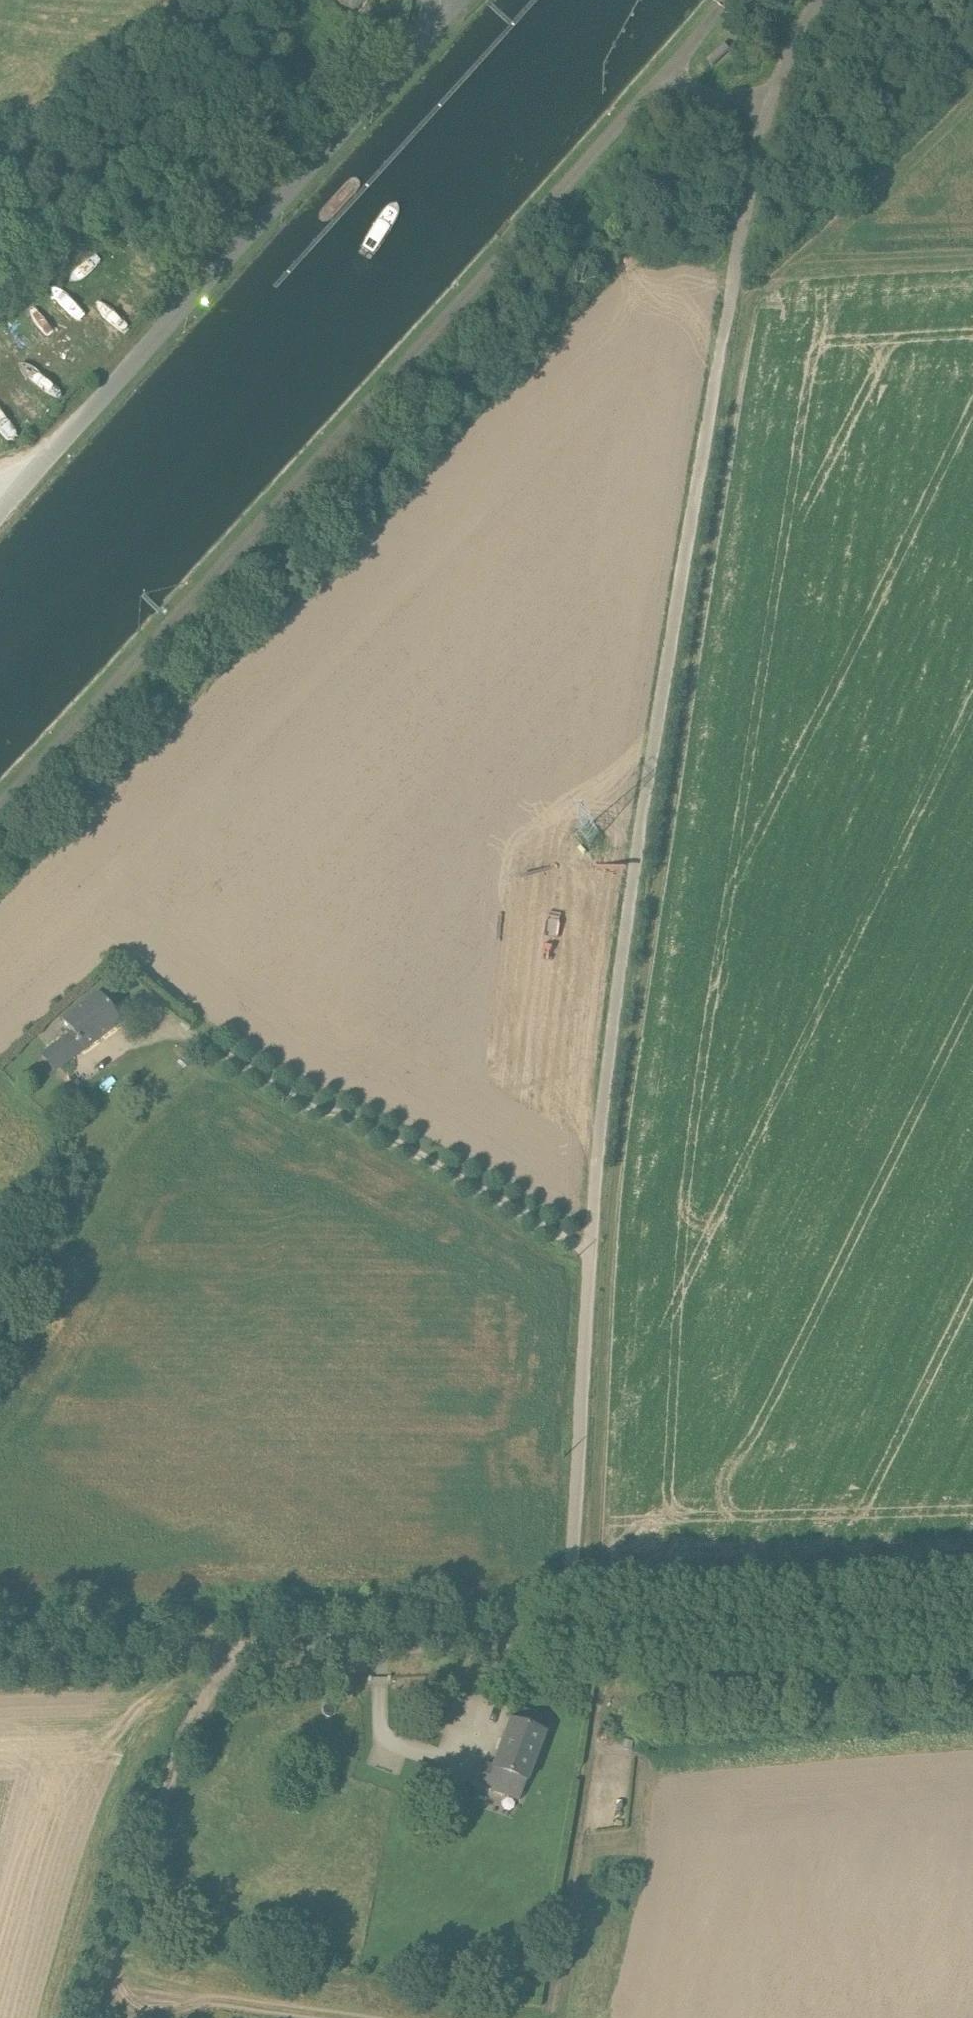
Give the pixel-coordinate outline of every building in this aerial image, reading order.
[(120,1024),(97,993),(60,1021),(69,1033),(38,1056),(46,1067),(43,1070),(48,1077),(120,1024)] [(474,1795),(516,1811),(524,1793),(543,1742),(542,1741),(547,1728),(514,1715),(509,1729),(507,1728),(488,1776),(482,1774),(474,1795)]
